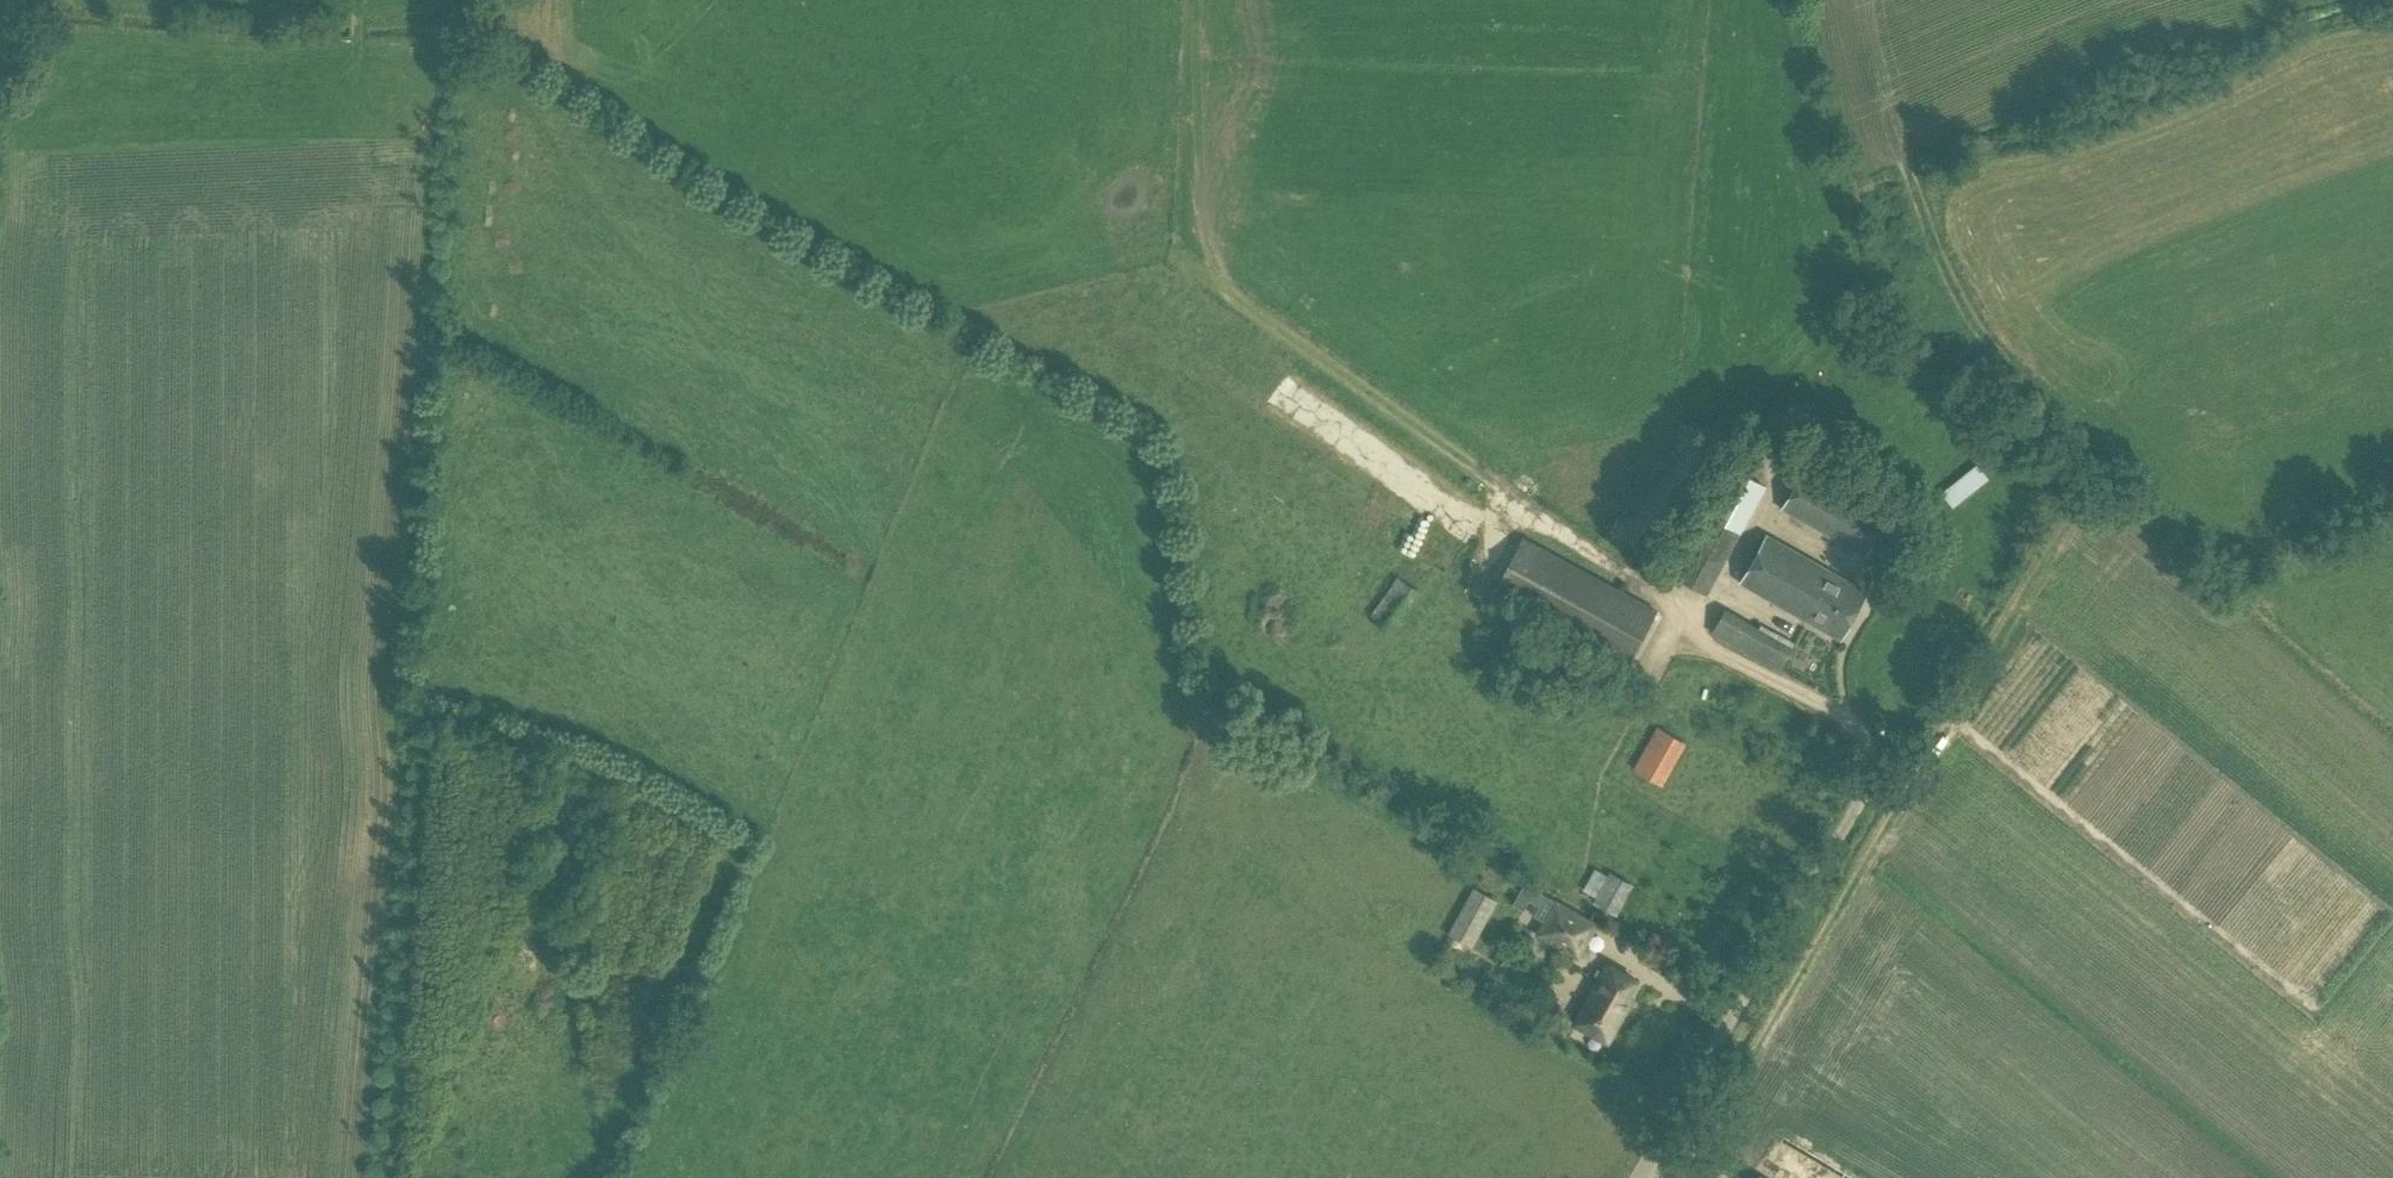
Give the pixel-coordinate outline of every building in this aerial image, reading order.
[(1691,442),(1621,534),(1648,554),(1718,462),(1691,442)] [(1946,504),(1981,476),(1968,461),(1934,489),(1946,504)] [(1707,592),(1766,484),(1732,465),(1673,574),(1707,592)] [(1781,509),(1866,557),(1888,518),(1803,470),(1781,509)] [(1528,536),(1493,594),(1627,668),(1659,610),(1528,536)] [(1741,584),(1840,640),(1867,592),(1768,536),(1741,584)] [(1397,575),(1369,614),(1389,629),(1418,590),(1397,575)] [(1779,672),(1780,671),(1795,643),(1761,623),(1759,627),(1728,608),(1712,633),(1779,672)] [(1662,785),(1686,743),(1657,727),(1633,769),(1662,785)] [(1617,915),(1633,885),(1609,872),(1605,879),(1594,873),(1585,888),(1598,894),(1593,902),(1617,915)] [(1474,887),(1447,933),(1471,947),(1498,901),(1474,887)] [(1534,935),(1579,959),(1598,923),(1553,899),(1534,935)] [(1563,996),(1574,965),(1543,954),(1532,985),(1563,996)] [(1623,1005),(1636,981),(1606,965),(1574,1025),(1591,1034),(1596,1024),(1614,1033),(1628,1007),(1623,1005)]
